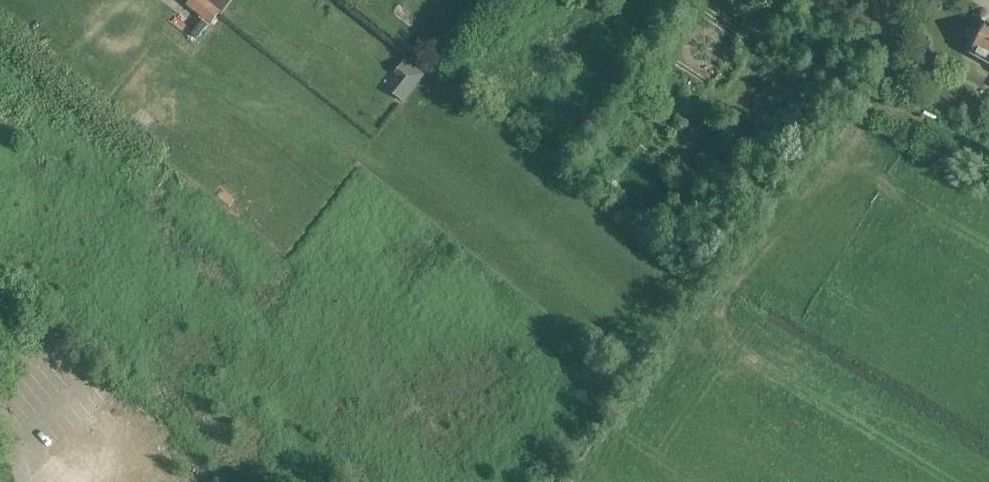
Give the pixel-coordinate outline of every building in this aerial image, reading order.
[(230,2),(231,0),(189,0),(185,5),(210,24),(220,10),(222,12),(230,2)] [(196,38),(207,25),(201,20),(193,30),(176,16),(171,22),(188,35),(190,33),(196,38)] [(969,51),(988,62),(988,23),(985,21),(969,51)] [(394,92),(406,99),(428,70),(409,56),(397,70),(403,77),(394,92)]
